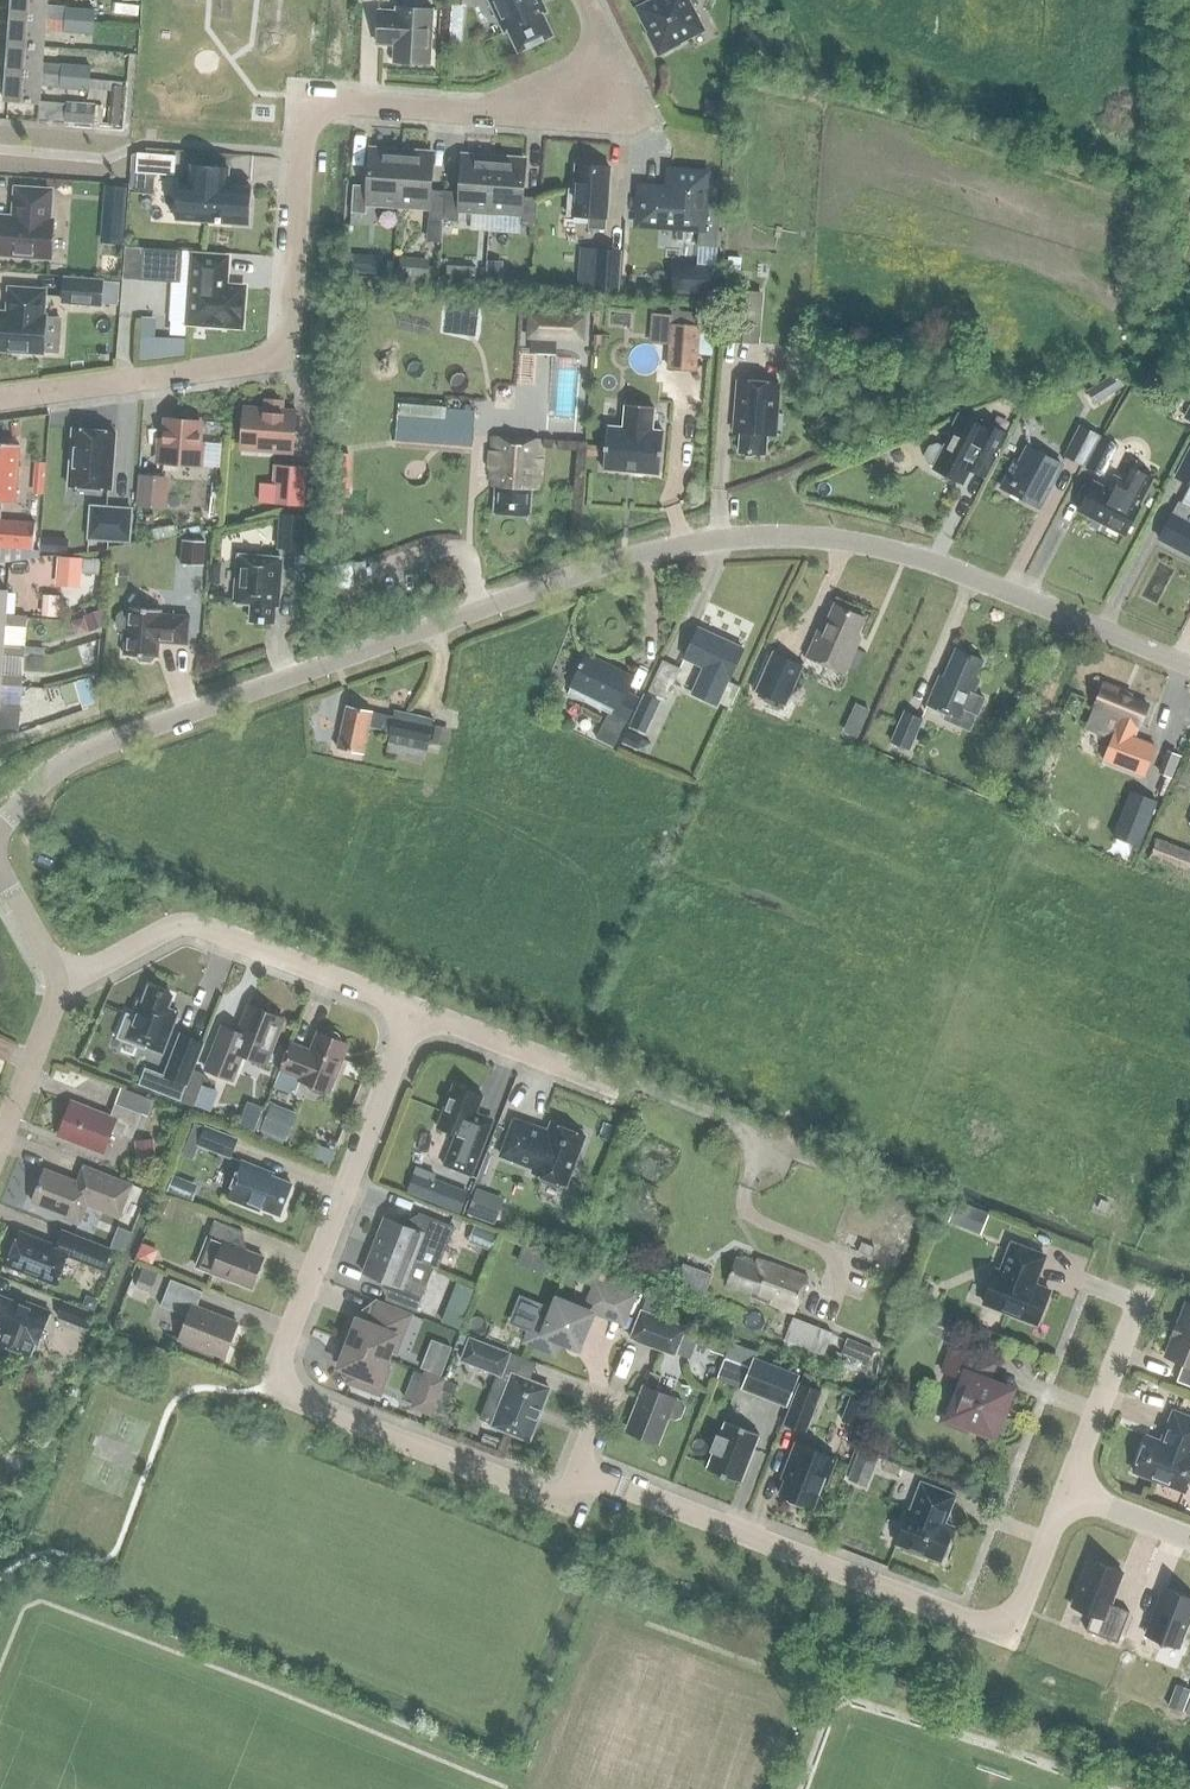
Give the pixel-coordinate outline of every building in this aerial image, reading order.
[(65,20),(66,8),(47,6),(47,0),(12,0),(11,16),(65,20)] [(518,51),(552,35),(535,0),(536,0),(488,0),(503,32),(507,30),(518,51)] [(638,8),(650,31),(647,32),(658,53),(678,43),(677,40),(700,28),(685,0),(654,0),(638,8)] [(460,44),(465,4),(451,2),(445,42),(460,44)] [(94,10),(66,8),(65,20),(93,22),(94,10)] [(377,44),(394,45),(393,61),(429,63),(432,9),(396,8),(396,11),(378,10),(377,44)] [(44,46),(45,30),(64,31),(65,20),(11,16),(9,44),(44,46)] [(64,31),(93,34),(93,22),(65,20),(64,31)] [(43,63),(44,46),(9,44),(7,72),(61,76),(62,64),(43,63)] [(62,64),(61,76),(89,78),(90,66),(62,64)] [(40,101),(41,86),(60,88),(61,76),(7,72),(4,101),(40,103),(40,101)] [(89,79),(89,78),(61,76),(60,88),(88,90),(89,79)] [(111,106),(66,103),(65,122),(120,126),(123,88),(112,87),(111,101),(111,106)] [(721,117),(722,101),(705,99),(703,115),(721,117)] [(366,201),(397,204),(401,152),(369,150),(367,185),(352,184),(350,212),(365,213),(366,201)] [(136,151),(135,171),(173,173),(175,154),(136,151)] [(428,218),(442,219),(444,190),(430,189),(433,154),(401,152),(397,204),(429,206),(428,218)] [(458,208),(489,210),(493,158),(461,156),(459,191),(444,190),(442,219),(457,220),(458,208)] [(493,158),(489,210),(521,212),(520,224),(534,225),(537,197),(522,196),(524,160),(493,158)] [(179,180),(178,197),(176,218),(247,223),(250,185),(226,184),(227,167),(220,166),(189,164),(188,181),(179,180)] [(605,217),(609,167),(575,164),(573,189),(569,189),(567,214),(589,216),(588,228),(604,229),(605,217)] [(670,171),(669,190),(641,188),(638,223),(700,227),(699,245),(716,246),(719,206),(703,205),(705,174),(670,171)] [(105,186),(103,209),(124,211),(126,187),(105,186)] [(54,242),(51,239),(53,221),(48,220),(50,191),(16,188),(14,209),(17,210),(16,218),(0,217),(0,253),(50,257),(50,251),(53,249),(54,242)] [(138,276),(176,279),(178,250),(140,247),(138,276)] [(619,251),(595,249),(593,287),(616,289),(619,251)] [(223,286),(225,258),(192,255),(188,322),(205,323),(205,326),(221,327),(222,324),(239,325),(242,287),(223,286)] [(427,279),(429,259),(399,257),(397,277),(427,279)] [(740,271),(741,258),(728,257),(727,270),(740,271)] [(458,283),(459,266),(447,265),(446,282),(458,283)] [(501,283),(503,268),(487,266),(486,282),(501,283)] [(709,291),(710,270),(675,267),(673,289),(709,291)] [(62,301),(100,304),(101,280),(63,278),(62,301)] [(44,315),(42,315),(44,290),(9,288),(8,301),(10,304),(11,304),(11,313),(0,312),(0,349),(16,350),(20,355),(30,355),(35,351),(42,352),(44,315)] [(730,340),(747,341),(749,308),(761,309),(763,292),(734,290),(730,340)] [(581,340),(582,319),(530,316),(529,338),(581,340)] [(671,324),(667,367),(696,369),(699,326),(671,324)] [(581,358),(551,356),(550,368),(549,380),(550,380),(549,392),(548,404),(549,404),(548,416),(574,418),(575,406),(576,406),(577,394),(578,382),(579,370),(580,370),(581,358)] [(1115,371),(1101,380),(1109,392),(1123,383),(1122,382),(1126,380),(1120,370),(1116,373),(1115,371)] [(735,430),(741,431),(740,451),(766,453),(768,433),(774,433),(778,382),(739,379),(735,430)] [(603,469),(659,474),(663,431),(651,430),(653,406),(625,404),(623,428),(606,426),(603,469)] [(293,452),(296,411),(244,407),(241,448),(293,452)] [(397,415),(395,441),(471,447),(474,410),(445,408),(444,419),(397,415)] [(986,477),(989,471),(1006,438),(990,429),(989,431),(963,417),(954,434),(953,434),(946,448),(939,444),(930,446),(926,455),(929,463),(936,467),(935,469),(963,484),(971,469),(986,477)] [(202,443),(197,443),(198,423),(166,420),(162,461),(200,464),(202,443)] [(1065,456),(1081,465),(1096,436),(1080,428),(1065,456)] [(68,485),(110,489),(115,432),(72,429),(68,485)] [(539,489),(542,440),(492,436),(490,478),(496,478),(494,513),(530,516),(532,489),(539,489)] [(1101,438),(1086,467),(1101,476),(1116,447),(1101,438)] [(15,503),(19,444),(0,443),(0,502),(15,503)] [(598,456),(599,446),(586,445),(585,455),(598,456)] [(1017,461),(1014,459),(999,487),(1037,507),(1059,465),(1025,447),(1017,461)] [(1189,484),(1189,448),(1175,476),(1189,484)] [(334,498),(348,498),(348,453),(334,453),(334,498)] [(303,506),(306,468),(278,466),(275,504),(303,506)] [(221,472),(217,468),(211,468),(207,472),(207,478),(210,482),(216,482),(220,478),(221,472)] [(1093,481),(1077,511),(1123,535),(1152,480),(1135,471),(1128,483),(1113,475),(1106,488),(1093,481)] [(167,508),(169,477),(139,474),(136,506),(167,508)] [(1177,502),(1159,537),(1180,548),(1179,550),(1189,555),(1189,509),(1177,502)] [(88,538),(128,541),(130,509),(90,506),(88,538)] [(277,549),(304,550),(306,515),(279,513),(277,549)] [(33,549),(35,522),(0,520),(0,546),(33,549)] [(181,564),(203,566),(205,541),(183,540),(181,564)] [(250,621),(273,622),(274,605),(277,605),(280,558),(237,555),(234,602),(251,603),(250,621)] [(63,558),(61,587),(80,588),(82,559),(63,558)] [(335,561),(336,583),(365,581),(363,559),(335,561)] [(7,591),(0,590),(0,621),(5,621),(5,625),(25,627),(26,616),(5,614),(7,591)] [(224,602),(225,592),(210,590),(209,601),(224,602)] [(52,614),(57,595),(43,592),(39,611),(52,614)] [(851,648),(864,619),(833,605),(825,623),(822,621),(806,658),(844,675),(855,650),(851,648)] [(140,660),(150,661),(153,656),(158,657),(159,642),(187,644),(189,615),(161,613),(161,609),(127,606),(127,612),(121,612),(117,615),(116,625),(120,629),(125,630),(123,654),(137,655),(140,660)] [(85,614),(90,630),(106,625),(101,609),(85,614)] [(23,657),(24,646),(3,644),(5,625),(5,621),(0,621),(0,651),(3,651),(3,655),(23,657)] [(742,648),(698,628),(684,658),(708,669),(704,677),(700,675),(692,693),(716,704),(742,648)] [(973,694),(978,681),(975,680),(983,661),(956,650),(944,680),(940,678),(928,706),(962,721),(966,711),(977,716),(984,699),(973,694)] [(22,675),(1,674),(3,655),(3,651),(0,651),(0,681),(1,681),(0,685),(21,686),(22,675)] [(804,665),(772,651),(754,692),(785,706),(804,665)] [(608,714),(596,737),(613,746),(637,698),(625,692),(632,678),(586,655),(582,663),(580,662),(578,666),(580,667),(567,693),(608,714)] [(665,699),(679,669),(662,661),(648,691),(665,699)] [(89,679),(75,683),(82,706),(96,702),(89,679)] [(0,681),(0,728),(18,729),(21,686),(0,685),(1,681),(0,681)] [(1103,684),(1092,711),(1118,720),(1103,760),(1142,775),(1154,745),(1131,736),(1135,724),(1139,725),(1147,705),(1129,698),(1131,694),(1103,684)] [(649,716),(656,699),(643,693),(635,710),(649,716)] [(856,702),(852,710),(867,717),(870,708),(856,702)] [(426,759),(429,742),(433,719),(419,717),(418,721),(371,712),(371,710),(346,706),(338,749),(363,753),(368,727),(389,731),(386,752),(426,759)] [(908,750),(921,720),(905,713),(892,743),(908,750)] [(621,742),(636,748),(641,738),(626,731),(621,742)] [(1139,845),(1157,801),(1130,790),(1112,835),(1139,845)] [(1156,837),(1147,859),(1189,876),(1189,851),(1156,837)] [(177,1011),(167,1007),(172,995),(148,986),(142,1003),(138,1002),(124,1038),(162,1052),(177,1011)] [(283,1018),(249,1005),(238,1032),(223,1026),(206,1069),(231,1079),(241,1054),(265,1063),(283,1018)] [(318,1091),(322,1088),(330,1091),(348,1044),(317,1031),(310,1049),(291,1042),(280,1070),(299,1077),(298,1079),(306,1082),(307,1086),(310,1089),(314,1091),(318,1091)] [(145,1068),(139,1084),(180,1100),(194,1067),(204,1042),(180,1032),(163,1075),(145,1068)] [(194,1067),(180,1100),(194,1106),(207,1072),(194,1067)] [(280,1070),(274,1085),(293,1092),(298,1079),(299,1077),(280,1070)] [(494,1118),(476,1111),(482,1095),(453,1083),(436,1126),(455,1133),(443,1165),(472,1176),(484,1142),(494,1118)] [(71,1100),(58,1134),(102,1151),(111,1128),(132,1136),(141,1112),(115,1102),(109,1115),(71,1100)] [(260,1130),(286,1141),(293,1123),(267,1113),(260,1130)] [(513,1119),(500,1154),(534,1167),(532,1172),(566,1185),(585,1135),(582,1134),(580,1130),(571,1126),(567,1128),(551,1122),(546,1136),(536,1132),(534,1126),(513,1119)] [(197,1146),(230,1159),(238,1138),(205,1125),(197,1146)] [(156,1155),(154,1139),(134,1141),(137,1158),(156,1155)] [(310,1159),(309,1161),(326,1167),(333,1150),(315,1143),(312,1152),(310,1159)] [(260,1207),(279,1214),(291,1183),(263,1172),(264,1169),(242,1161),(228,1197),(259,1209),(260,1207)] [(76,1180),(44,1167),(31,1201),(63,1213),(61,1216),(79,1223),(86,1203),(119,1216),(132,1182),(83,1164),(76,1180)] [(173,1174),(166,1190),(181,1196),(187,1179),(173,1174)] [(467,1194),(430,1179),(422,1197),(460,1212),(467,1194)] [(494,1224),(504,1198),(476,1188),(467,1214),(494,1224)] [(951,1214),(970,1222),(976,1209),(956,1201),(951,1214)] [(432,1267),(437,1269),(454,1226),(418,1212),(412,1228),(383,1217),(373,1244),(411,1259),(432,1267)] [(251,1287),(263,1256),(236,1246),(242,1230),(214,1219),(196,1266),(251,1287)] [(497,1233),(474,1224),(468,1241),(490,1250),(497,1233)] [(103,1269),(111,1248),(61,1229),(54,1245),(20,1230),(7,1264),(55,1283),(66,1255),(103,1269)] [(996,1269),(983,1302),(1036,1323),(1049,1290),(1033,1283),(1044,1255),(1010,1242),(1000,1270),(996,1269)] [(432,1267),(411,1259),(373,1244),(362,1271),(391,1283),(385,1298),(416,1310),(432,1267)] [(727,1285),(751,1294),(750,1297),(794,1313),(807,1276),(757,1258),(755,1264),(737,1257),(727,1285)] [(143,1266),(135,1286),(150,1292),(158,1271),(143,1266)] [(237,1322),(196,1306),(202,1291),(170,1279),(160,1305),(188,1316),(179,1338),(224,1355),(237,1322)] [(636,1296),(595,1280),(583,1309),(625,1326),(636,1296)] [(457,1282),(453,1292),(471,1299),(474,1289),(457,1282)] [(16,1297),(14,1300),(0,1294),(0,1325),(4,1327),(0,1336),(0,1342),(30,1354),(34,1343),(36,1343),(49,1310),(16,1297)] [(589,1313),(558,1301),(550,1320),(539,1315),(542,1308),(521,1300),(513,1320),(533,1328),(528,1339),(553,1349),(558,1337),(576,1344),(589,1313)] [(94,1312),(65,1301),(58,1318),(88,1329),(94,1312)] [(349,1322),(343,1339),(387,1357),(390,1349),(395,1351),(410,1313),(378,1301),(369,1323),(357,1318),(354,1324),(349,1322)] [(1176,1381),(1189,1386),(1189,1305),(1186,1303),(1178,1323),(1177,1323),(1172,1335),(1173,1336),(1165,1356),(1183,1363),(1176,1381)] [(687,1326),(640,1309),(629,1339),(675,1357),(687,1326)] [(784,1340),(811,1350),(824,1355),(829,1343),(835,1345),(837,1338),(831,1336),(832,1333),(793,1318),(792,1322),(791,1322),(787,1334),(784,1340)] [(502,1377),(511,1353),(469,1337),(460,1361),(502,1377)] [(874,1348),(846,1337),(840,1351),(868,1363),(874,1348)] [(710,1350),(723,1356),(728,1343),(716,1338),(710,1350)] [(387,1357),(343,1339),(335,1358),(340,1360),(338,1366),(351,1371),(347,1380),(379,1392),(389,1367),(383,1365),(387,1357)] [(731,1340),(724,1357),(750,1367),(754,1356),(756,1350),(731,1340)] [(987,1380),(994,1363),(952,1346),(942,1372),(963,1380),(955,1400),(949,1398),(940,1420),(966,1430),(968,1424),(993,1434),(1010,1389),(987,1380)] [(800,1375),(754,1356),(750,1367),(741,1389),(787,1408),(800,1375)] [(424,1357),(420,1369),(440,1376),(444,1365),(424,1357)] [(661,1376),(650,1372),(628,1428),(657,1440),(666,1416),(676,1419),(681,1418),(686,1406),(683,1401),(655,1390),(661,1376)] [(529,1440),(549,1387),(511,1373),(491,1425),(529,1440)] [(429,1411),(441,1380),(425,1374),(413,1405),(429,1411)] [(783,1424),(806,1433),(822,1391),(799,1382),(783,1424)] [(1133,1471),(1184,1491),(1189,1476),(1189,1417),(1173,1410),(1167,1425),(1167,1430),(1170,1433),(1166,1443),(1147,1436),(1133,1471)] [(739,1482),(758,1434),(725,1421),(719,1434),(717,1433),(710,1450),(713,1451),(706,1469),(739,1482)] [(788,1469),(779,1493),(784,1496),(789,1501),(800,1506),(807,1504),(812,1507),(822,1482),(825,1484),(835,1458),(795,1442),(785,1468),(788,1469)] [(858,1450),(847,1479),(863,1485),(874,1456),(858,1450)] [(950,1546),(947,1541),(953,1527),(943,1523),(954,1495),(920,1481),(909,1510),(908,1510),(895,1543),(940,1561),(940,1558),(946,1556),(950,1546)] [(1090,1559),(1072,1606),(1092,1614),(1086,1630),(1117,1643),(1129,1612),(1109,1604),(1122,1572),(1090,1559)] [(1146,1635),(1178,1647),(1189,1616),(1189,1598),(1164,1588),(1146,1635)] [(1173,1692),(1167,1706),(1182,1712),(1187,1698),(1173,1692)]
